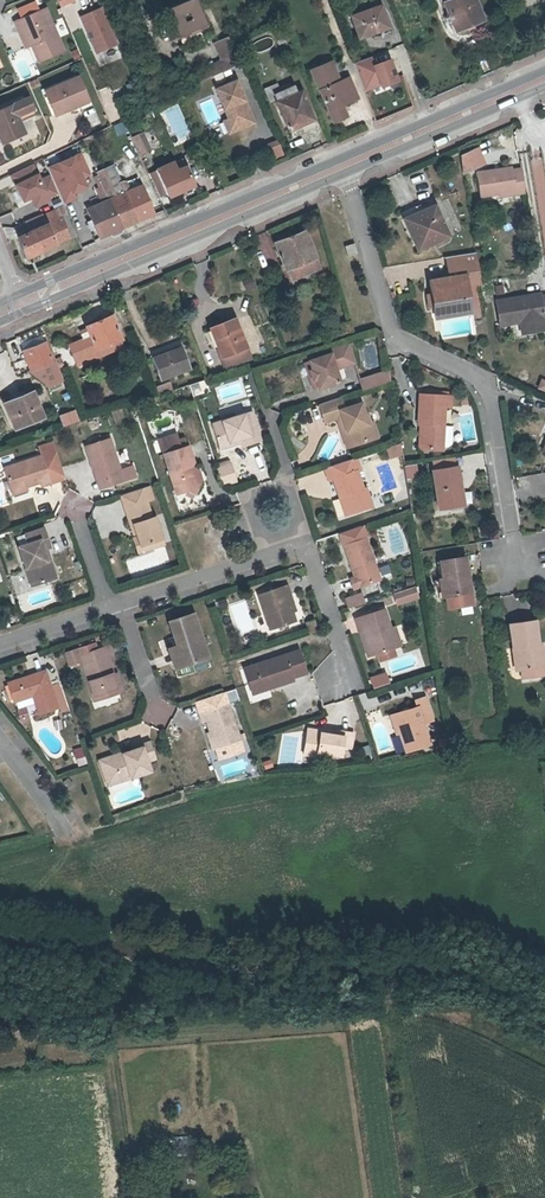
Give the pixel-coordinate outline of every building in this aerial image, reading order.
[(169,8),(175,22),(180,35),(184,44),(204,35),(202,30),(210,28),(212,22),(209,14),(205,15),(198,0),(186,0),(169,8)] [(457,30),(484,18),(476,0),(444,0),(457,30)] [(374,32),(375,35),(391,29),(381,3),(352,13),(361,37),(374,32)] [(120,42),(104,5),(82,15),(98,51),(120,42)] [(26,27),(33,43),(40,60),(64,49),(46,6),(15,20),(20,29),(26,27)] [(140,19),(128,24),(132,32),(144,27),(140,19)] [(175,22),(171,24),(176,36),(180,35),(175,22)] [(26,27),(20,29),(27,45),(33,43),(26,27)] [(144,27),(132,32),(137,43),(148,38),(144,27)] [(229,36),(216,42),(222,57),(231,52),(235,51),(229,36)] [(225,70),(237,64),(231,52),(222,57),(221,57),(220,60),(225,70)] [(376,63),(373,55),(356,61),(366,89),(376,85),(375,83),(382,80),(383,83),(390,80),(391,82),(400,79),(391,57),(376,63)] [(316,73),(333,66),(331,59),(313,67),(316,73)] [(220,60),(208,65),(212,75),(225,70),(220,60)] [(333,66),(316,73),(335,123),(350,117),(346,104),(359,98),(350,76),(335,82),(330,68),(333,67),(333,66)] [(78,75),(44,90),(55,113),(72,105),(72,104),(79,101),(87,97),(86,95),(78,75)] [(240,78),(220,86),(237,129),(257,121),(240,78)] [(268,88),(273,100),(279,98),(291,128),(315,118),(304,90),(299,92),(296,85),(291,86),(290,83),(281,86),(280,83),(268,88)] [(5,141),(24,132),(18,118),(33,110),(27,96),(0,108),(0,134),(2,133),(5,141)] [(137,145),(148,140),(144,131),(133,136),(137,145)] [(276,158),(283,155),(278,139),(270,142),(276,158)] [(141,154),(152,149),(148,140),(137,145),(141,154)] [(90,172),(81,153),(49,166),(64,201),(77,196),(74,190),(80,176),(90,172)] [(478,172),(484,169),(478,154),(463,160),(466,178),(478,172)] [(156,177),(162,193),(168,190),(170,196),(197,184),(189,165),(188,165),(185,157),(158,169),(160,174),(156,177)] [(41,179),(33,162),(11,173),(24,199),(32,195),(37,205),(50,198),(49,196),(58,190),(51,174),(41,179)] [(102,203),(90,209),(102,237),(156,214),(144,186),(132,191),(128,182),(124,180),(122,181),(115,166),(97,173),(109,200),(102,203)] [(526,197),(522,173),(515,174),(514,171),(489,175),(493,200),(517,195),(518,198),(526,197)] [(493,200),(489,175),(479,177),(483,202),(493,200)] [(423,209),(421,204),(402,212),(419,249),(452,235),(437,203),(423,209)] [(28,221),(32,231),(48,224),(63,218),(62,216),(59,209),(28,221)] [(48,224),(32,231),(19,236),(28,256),(78,236),(70,217),(68,214),(62,216),(63,218),(48,224)] [(318,265),(304,227),(275,239),(290,276),(318,265)] [(358,255),(356,245),(347,247),(349,257),(358,255)] [(481,271),(478,254),(450,258),(452,273),(453,278),(443,280),(432,282),(434,294),(436,304),(436,305),(448,303),(450,317),(473,313),(470,290),(468,279),(470,278),(469,273),(481,271)] [(468,279),(470,290),(483,288),(483,286),(481,271),(469,273),(470,278),(468,279)] [(544,317),(544,294),(541,295),(541,294),(498,300),(502,324),(522,321),(523,332),(528,331),(544,328),(544,321),(544,317)] [(436,305),(437,309),(439,319),(450,317),(448,303),(436,305)] [(75,359),(123,339),(113,314),(87,325),(89,330),(81,333),(83,339),(70,344),(75,359)] [(247,346),(239,321),(234,323),(233,318),(217,325),(223,343),(220,344),(224,354),(247,346)] [(336,326),(339,335),(354,330),(351,321),(336,326)] [(223,343),(217,325),(213,326),(220,344),(223,343)] [(123,339),(75,359),(78,364),(125,344),(123,339)] [(54,360),(47,341),(24,350),(31,369),(54,360)] [(196,366),(188,345),(153,357),(161,378),(196,366)] [(330,351),(331,355),(335,365),(344,362),(345,364),(354,361),(349,345),(330,351)] [(311,381),(314,389),(315,391),(341,382),(336,370),(335,365),(331,355),(306,363),(306,364),(308,372),(305,373),(308,382),(311,381)] [(344,362),(335,365),(336,370),(355,364),(354,361),(345,364),(344,362)] [(308,372),(306,364),(301,366),(310,391),(314,389),(311,381),(308,382),(305,373),(308,372)] [(389,371),(360,380),(363,390),(391,381),(389,371)] [(203,381),(191,383),(193,395),(205,392),(203,381)] [(6,404),(35,393),(34,387),(4,399),(6,404)] [(35,393),(6,404),(15,427),(45,416),(35,393)] [(451,398),(424,396),(423,396),(421,425),(424,426),(424,450),(444,451),(444,448),(449,448),(453,444),(454,427),(445,427),(446,409),(452,409),(453,398),(451,398)] [(351,442),(357,444),(377,438),(372,423),(369,424),(366,415),(364,415),(360,403),(343,409),(339,398),(318,405),(324,422),(336,418),(337,421),(342,420),(345,428),(346,432),(348,432),(351,442)] [(240,438),(241,441),(242,445),(261,439),(252,410),(234,416),(222,420),(211,424),(217,442),(228,439),(229,441),(240,438)] [(342,420),(337,421),(346,448),(357,444),(351,442),(348,432),(346,432),(345,428),(342,420)] [(110,437),(86,446),(101,488),(125,480),(121,469),(110,437)] [(228,439),(217,442),(219,448),(241,441),(240,438),(229,441),(228,439)] [(43,455),(6,467),(14,491),(42,482),(44,486),(67,478),(54,442),(40,447),(43,455)] [(195,476),(192,466),(191,465),(193,461),(188,445),(187,446),(186,442),(179,444),(180,448),(164,453),(163,453),(165,458),(177,493),(187,490),(195,493),(202,479),(195,476)] [(399,443),(397,443),(385,447),(388,458),(402,453),(399,443)] [(362,500),(369,498),(365,488),(362,489),(357,471),(360,470),(356,457),(324,468),(328,480),(331,479),(337,497),(339,497),(344,515),(365,509),(362,500)] [(218,473),(222,484),(236,480),(230,463),(216,467),(218,473)] [(404,466),(406,478),(417,476),(415,464),(404,466)] [(133,465),(121,469),(125,480),(137,476),(133,465)] [(195,476),(202,479),(199,470),(192,466),(195,476)] [(458,490),(462,489),(459,469),(434,472),(440,509),(451,507),(461,506),(458,490)] [(151,485),(121,495),(125,507),(147,500),(147,501),(155,498),(151,485)] [(461,506),(451,507),(451,511),(466,509),(462,489),(458,490),(461,506)] [(362,500),(365,509),(371,507),(369,498),(362,500)] [(151,542),(153,547),(165,543),(156,516),(153,517),(147,501),(147,500),(125,507),(133,530),(136,529),(139,537),(142,545),(151,542)] [(46,549),(48,548),(52,547),(45,528),(28,534),(31,543),(21,546),(34,586),(56,578),(46,549)] [(142,545),(139,537),(134,538),(139,552),(153,547),(151,542),(142,545)] [(345,545),(355,576),(350,578),(354,588),(380,579),(367,538),(345,545)] [(46,549),(56,578),(59,578),(48,548),(46,549)] [(447,598),(471,595),(466,559),(442,562),(447,598)] [(289,595),(292,594),(289,585),(261,594),(273,630),(298,621),(295,612),(289,595)] [(418,598),(414,587),(393,594),(397,605),(418,598)] [(289,595),(295,612),(298,611),(292,594),(289,595)] [(349,610),(366,604),(363,595),(346,601),(349,610)] [(471,595),(447,598),(449,610),(473,607),(471,595)] [(391,630),(385,611),(358,619),(369,657),(377,655),(396,649),(390,631),(391,630)] [(177,646),(171,648),(178,669),(211,657),(196,612),(171,620),(177,636),(174,637),(177,646)] [(311,635),(317,633),(319,632),(315,621),(307,624),(311,635)] [(520,671),(522,671),(523,680),(544,677),(544,672),(544,668),(544,663),(542,646),(540,647),(536,623),(510,627),(514,649),(517,649),(520,671)] [(390,631),(396,649),(398,648),(392,629),(391,630),(390,631)] [(97,702),(123,693),(111,657),(114,656),(111,647),(99,651),(97,643),(68,653),(72,666),(84,663),(97,702)] [(396,649),(377,655),(380,662),(397,657),(396,649)] [(273,686),(273,688),(297,681),(296,678),(309,673),(301,651),(248,669),(255,692),(273,686)] [(385,671),(369,677),(373,688),(390,682),(385,671)] [(25,698),(28,699),(35,696),(41,715),(59,709),(47,672),(37,676),(38,678),(33,679),(33,677),(10,685),(11,687),(15,699),(15,701),(25,698)] [(53,684),(61,712),(68,710),(60,682),(53,684)] [(273,686),(255,692),(256,694),(273,688),(273,686)] [(393,716),(399,734),(405,753),(429,745),(422,724),(431,721),(423,698),(414,701),(416,708),(393,716)] [(231,703),(203,712),(206,722),(210,720),(212,726),(219,748),(249,738),(247,733),(242,734),(231,703)] [(28,712),(20,714),(22,721),(30,718),(28,712)] [(399,734),(393,716),(390,716),(396,735),(399,734)] [(219,748),(212,726),(209,727),(217,749),(219,748)] [(336,736),(334,735),(308,731),(304,755),(318,757),(318,753),(341,756),(342,757),(343,748),(349,748),(352,749),(354,733),(346,732),(337,731),(336,736)] [(145,749),(150,763),(158,761),(153,744),(134,749),(135,752),(145,749)] [(73,749),(76,765),(85,764),(83,747),(73,749)] [(145,749),(135,752),(125,755),(125,754),(102,761),(111,785),(153,773),(150,763),(145,749)] [(102,761),(125,754),(124,750),(101,757),(102,761)] [(71,779),(66,782),(72,789),(76,786),(71,779)]
